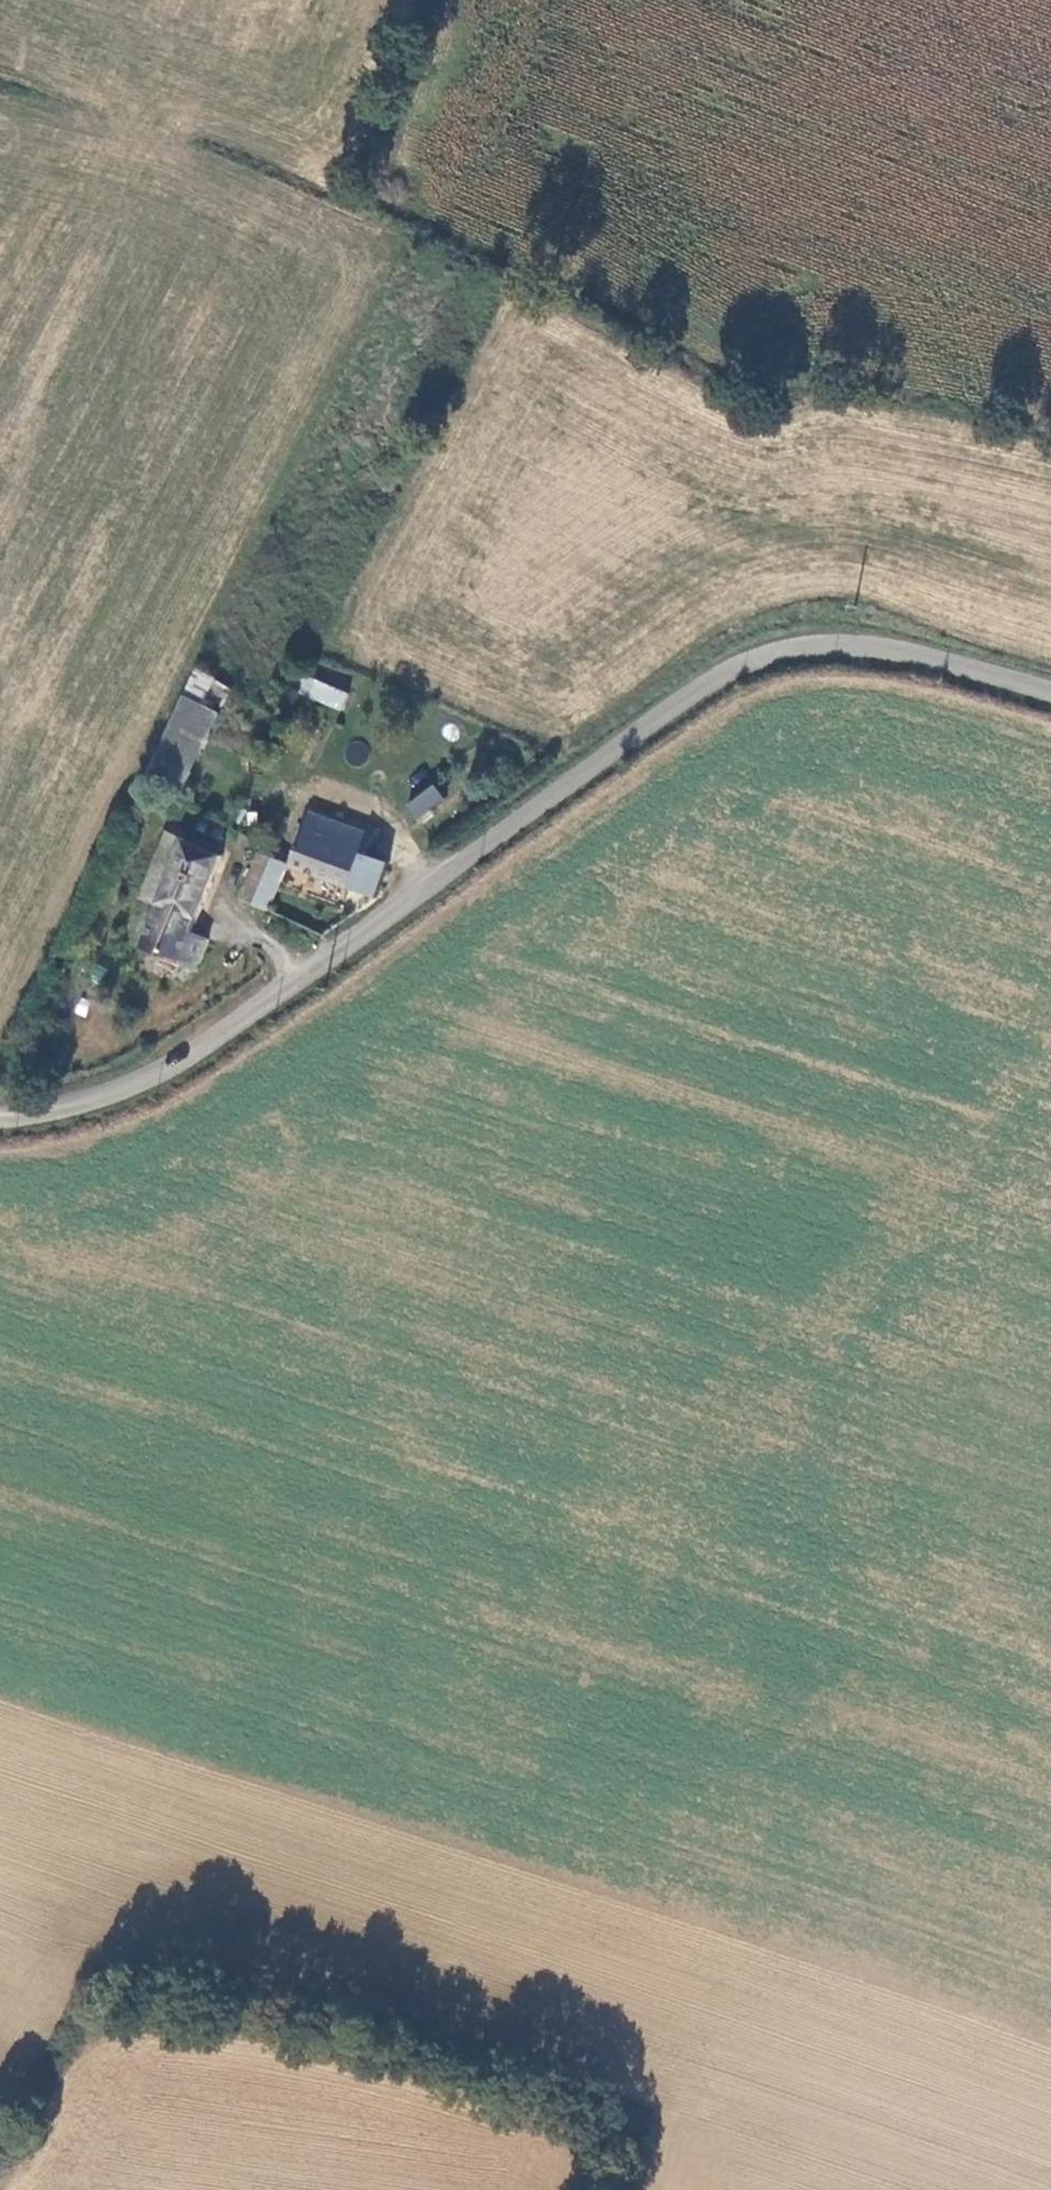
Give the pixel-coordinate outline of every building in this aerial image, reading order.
[(190,701),(153,778),(188,795),(225,717),(208,709),(228,666),(206,656),(185,699),(190,701)] [(314,679),(347,689),(351,676),(318,666),(314,679)] [(297,695),(343,709),(348,690),(303,676),(297,695)] [(404,800),(413,817),(443,802),(435,785),(404,800)] [(379,881),(391,884),(398,871),(364,857),(368,836),(310,814),(291,869),(371,898),(379,881)] [(195,969),(210,939),(193,931),(222,856),(191,844),(166,834),(141,898),(156,907),(140,947),(195,969)] [(287,865),(259,855),(241,902),(269,914),(287,865)]
